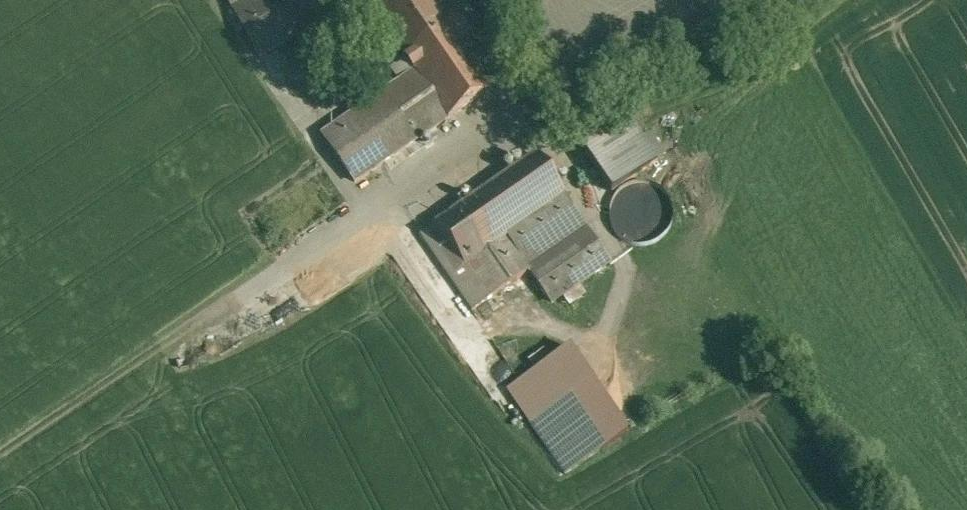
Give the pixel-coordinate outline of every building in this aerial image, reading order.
[(261,56),(361,0),(230,0),(261,56)] [(430,0),(392,0),(375,12),(417,72),(459,43),(430,0)] [(417,72),(325,136),(356,182),(491,89),(459,43),(417,72)] [(537,89),(529,94),(541,111),(549,106),(537,89)] [(624,108),(577,140),(613,192),(659,160),(624,108)] [(611,261),(537,155),(421,234),(474,310),(531,270),(553,301),(611,261)] [(646,185),(641,185),(637,186),(631,187),(627,189),(623,192),(620,195),(617,198),(616,201),(614,204),(613,208),(612,212),(612,216),(612,220),(613,224),(615,228),(617,231),(620,235),(622,237),(624,239),(627,241),(631,243),(635,244),(639,245),(644,245),(650,244),(655,242),(660,239),(663,236),(666,233),(668,230),(670,226),(671,223),(672,220),(672,216),(672,213),(672,209),(671,207),(670,203),(668,199),(664,194),(660,191),(657,189),(653,187),(650,186),(646,185)] [(567,401),(532,424),(567,474),(600,451),(567,401)]
